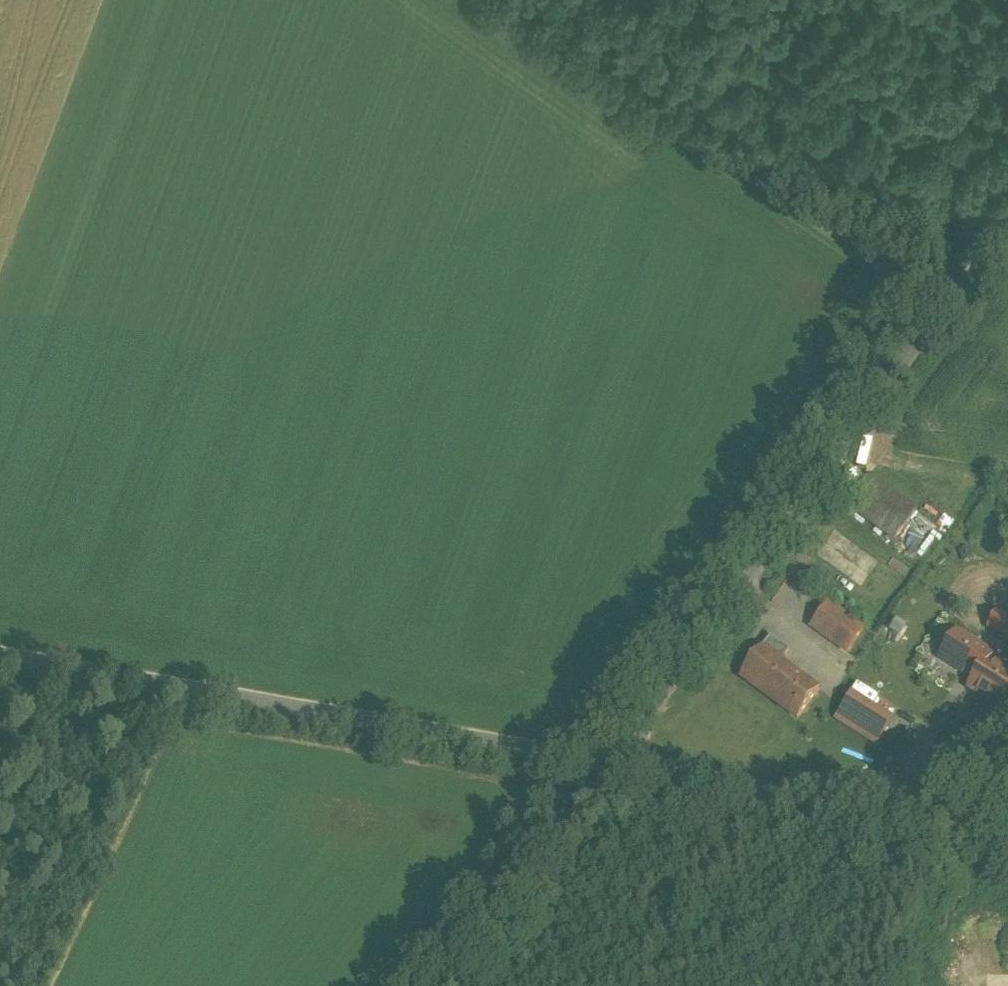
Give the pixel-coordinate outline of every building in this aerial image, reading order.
[(918,511),(872,478),(850,508),(877,526),(876,527),(896,541),(918,511)] [(864,630),(829,604),(813,627),(848,652),(864,630)] [(1000,613),(991,628),(1007,639),(1007,618),(1000,613)] [(933,646),(947,650),(952,626),(939,623),(933,646)] [(991,628),(981,643),(995,652),(1005,658),(1007,653),(1007,639),(991,628)] [(791,650),(772,636),(742,677),(799,719),(820,690),(782,662),(791,650)] [(1005,658),(995,652),(989,662),(999,668),(1005,658)] [(988,662),(971,690),(1005,711),(1007,705),(1007,674),(999,668),(989,662),(988,662)] [(855,683),(832,721),(877,747),(894,718),(869,703),(875,694),(855,683)]
